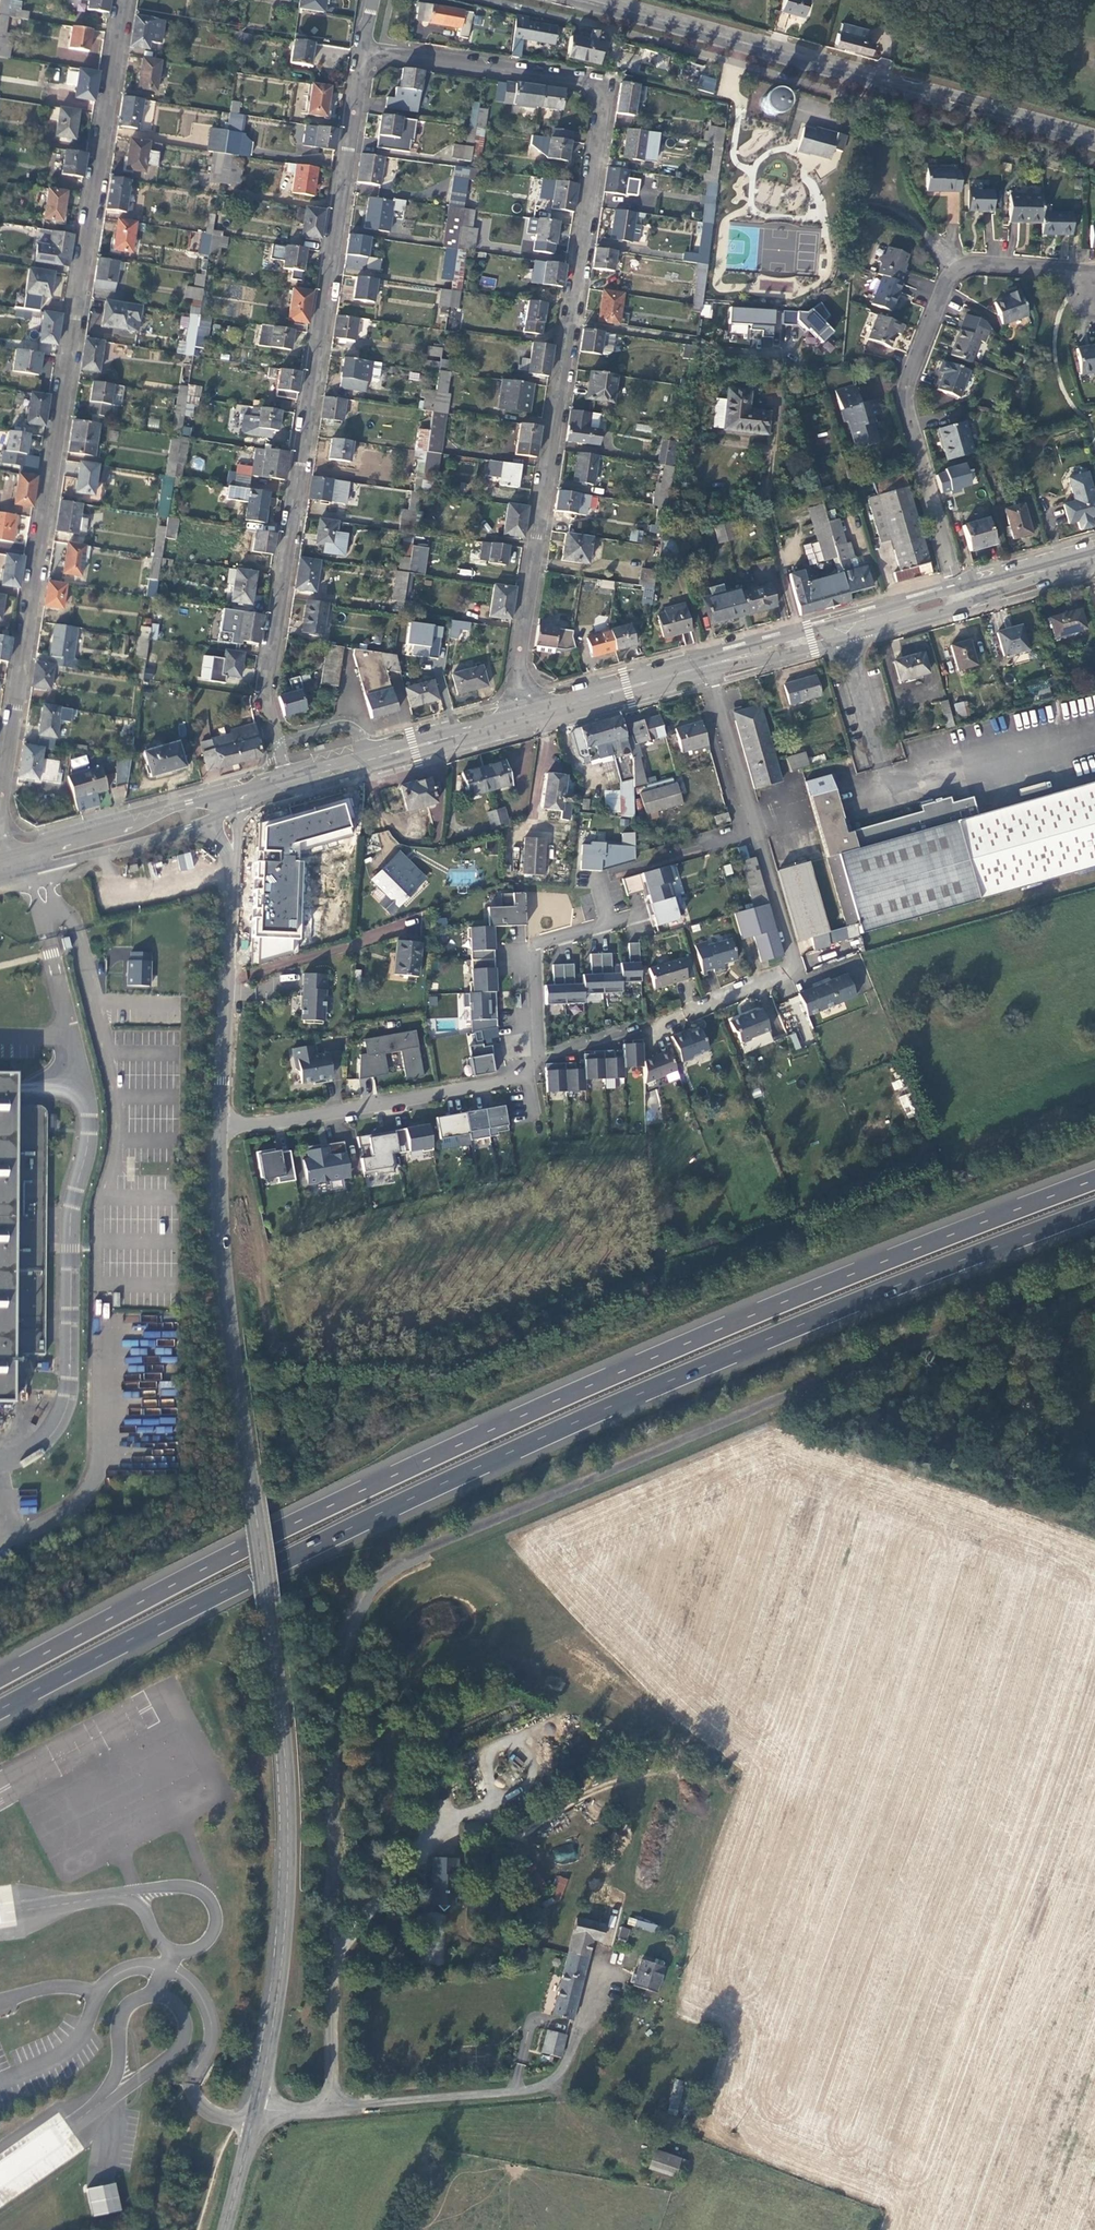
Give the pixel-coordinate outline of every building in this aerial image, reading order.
[(8,18),(27,21),(28,13),(15,11),(16,7),(21,8),(22,1),(15,0),(0,0),(0,16),(8,18)] [(110,0),(89,0),(87,11),(108,14),(110,0)] [(298,9),(324,13),(325,0),(300,0),(298,9)] [(780,9),(804,16),(808,0),(783,0),(780,9)] [(472,14),(416,3),(415,9),(418,9),(416,21),(460,29),(459,38),(467,39),(472,14)] [(0,16),(0,58),(9,60),(11,45),(3,44),(8,18),(0,16)] [(152,20),(134,17),(130,47),(148,49),(149,42),(160,44),(163,22),(152,20)] [(528,20),(517,17),(514,37),(521,39),(554,44),(557,29),(528,24),(528,20)] [(850,25),(841,23),(838,33),(847,36),(850,25)] [(244,24),(243,33),(254,34),(255,26),(244,24)] [(866,30),(850,25),(847,36),(838,33),(835,45),(869,55),(873,43),(863,40),(866,30)] [(88,52),(92,31),(72,28),(69,48),(88,52)] [(92,52),(99,53),(102,31),(95,30),(92,52)] [(590,42),(571,39),(567,59),(597,65),(604,34),(592,31),(592,34),(590,42)] [(240,47),(242,33),(235,32),(233,46),(240,47)] [(251,36),(243,34),(241,47),(250,49),(251,36)] [(521,39),(514,37),(513,44),(521,46),(521,39)] [(309,67),(312,44),(294,41),(290,63),(309,67)] [(521,46),(513,44),(512,57),(519,58),(521,46)] [(641,63),(657,68),(660,57),(644,54),(641,63)] [(161,62),(142,59),(138,89),(156,92),(161,62)] [(422,72),(402,69),(399,90),(419,93),(422,72)] [(95,103),(99,73),(80,71),(75,100),(95,103)] [(697,90),(714,93),(717,78),(700,75),(697,90)] [(542,88),(506,83),(503,104),(540,109),(542,88)] [(325,116),(330,88),(311,85),(307,114),(325,116)] [(621,85),(616,114),(633,117),(638,87),(621,85)] [(647,103),(649,89),(638,87),(633,117),(638,118),(641,104),(644,104),(647,103)] [(542,88),(540,109),(561,112),(564,91),(542,88)] [(777,93),(774,92),(770,92),(767,93),(764,95),(762,98),(761,101),(760,105),(761,108),(763,111),(765,114),(768,115),(772,116),(776,115),(779,114),(782,111),(784,107),(784,103),(783,99),(781,96),(777,93)] [(419,97),(399,94),(397,104),(417,106),(419,97)] [(123,97),(118,126),(138,129),(140,114),(143,100),(123,97)] [(142,114),(151,116),(155,102),(146,100),(142,114)] [(231,102),(230,113),(237,115),(239,104),(231,102)] [(478,109),(479,104),(473,103),(469,128),(475,129),(478,109)] [(75,141),(79,112),(52,108),(50,120),(57,121),(55,137),(75,141)] [(488,111),(478,109),(475,129),(485,130),(488,111)] [(414,121),(381,116),(378,136),(399,139),(400,131),(413,133),(414,121)] [(817,137),(820,128),(803,123),(801,128),(813,132),(812,136),(817,137)] [(307,133),(308,126),(300,125),(299,132),(307,133)] [(334,150),(337,130),(317,127),(314,147),(334,150)] [(475,129),(469,128),(466,147),(464,161),(470,162),(471,159),(475,129)] [(724,138),(725,130),(711,128),(708,142),(714,142),(723,144),(724,138)] [(844,135),(820,128),(817,137),(812,136),(813,132),(801,128),(795,150),(807,154),(808,151),(829,156),(831,149),(840,151),(844,135)] [(224,154),(227,132),(211,129),(207,152),(214,153),(224,154)] [(485,130),(475,129),(471,159),(480,160),(485,130)] [(648,133),(627,130),(623,158),(643,162),(644,160),(646,144),(648,133)] [(550,140),(570,142),(571,134),(552,131),(550,140)] [(241,134),(227,132),(224,154),(238,156),(241,134)] [(550,140),(538,137),(536,145),(549,147),(547,160),(567,163),(571,143),(570,142),(550,140)] [(161,145),(130,140),(125,170),(144,173),(145,165),(158,167),(161,145)] [(718,184),(723,144),(714,142),(709,175),(704,174),(703,182),(708,182),(718,184)] [(646,144),(644,160),(650,161),(653,158),(655,146),(646,144)] [(466,147),(453,145),(451,160),(464,161),(466,147)] [(83,178),(86,154),(65,151),(61,174),(83,178)] [(224,154),(214,153),(211,171),(221,173),(224,154)] [(233,168),(235,156),(224,154),(221,173),(219,185),(231,184),(233,168)] [(384,158),(361,155),(357,183),(379,186),(384,158)] [(314,197),(318,169),(287,164),(286,173),(294,174),(291,193),(314,197)] [(233,168),(231,184),(238,185),(241,169),(233,168)] [(608,168),(604,193),(624,196),(625,194),(633,194),(635,180),(627,178),(628,171),(608,168)] [(927,191),(960,192),(961,172),(953,172),(953,170),(928,170),(927,191)] [(124,214),(129,181),(110,178),(105,210),(124,214)] [(463,205),(466,189),(465,189),(466,181),(457,179),(456,186),(453,186),(450,203),(463,205)] [(573,213),(578,185),(540,179),(536,198),(545,200),(547,189),(553,190),(550,209),(573,213)] [(718,184),(708,182),(705,198),(701,198),(701,203),(705,204),(703,223),(712,225),(718,184)] [(62,223),(66,193),(48,190),(44,219),(62,223)] [(994,192),(970,191),(970,213),(995,213),(994,192)] [(948,223),(959,223),(960,192),(949,192),(948,223)] [(1042,212),(1042,196),(1012,196),(1011,223),(1022,224),(1022,219),(1042,220),(1042,212)] [(406,202),(393,200),(393,203),(369,199),(364,229),(390,233),(393,212),(404,213),(406,202)] [(320,239),(325,211),(305,208),(300,236),(320,239)] [(454,208),(447,249),(457,250),(463,209),(454,208)] [(466,251),(471,252),(475,230),(470,230),(473,211),(463,209),(457,250),(466,251)] [(635,214),(615,211),(610,239),(630,242),(633,225),(635,214)] [(1042,224),(1042,235),(1071,235),(1072,214),(1042,212),(1042,220),(1042,224)] [(135,224),(117,221),(113,250),(131,253),(135,224)] [(554,245),(558,224),(539,221),(535,242),(554,245)] [(633,225),(630,242),(639,243),(641,226),(633,225)] [(69,267),(74,235),(51,232),(49,246),(37,245),(35,262),(69,267)] [(208,255),(211,236),(206,235),(202,234),(199,253),(208,255)] [(349,235),(346,256),(367,260),(369,239),(349,235)] [(229,238),(211,236),(208,255),(208,256),(220,257),(221,248),(227,249),(229,238)] [(302,272),(306,250),(286,247),(282,269),(302,272)] [(878,274),(882,276),(900,283),(904,275),(905,270),(903,269),(908,254),(888,247),(885,255),(881,255),(879,262),(881,265),(878,274)] [(447,249),(446,249),(443,269),(454,271),(457,250),(447,249)] [(595,249),(592,269),(613,272),(616,252),(595,249)] [(460,292),(466,251),(457,250),(454,271),(452,282),(451,291),(460,292)] [(98,259),(93,289),(114,292),(116,276),(118,263),(98,259)] [(534,261),(530,283),(561,288),(565,265),(545,263),(534,261)] [(128,278),(130,264),(118,263),(116,276),(128,278)] [(696,277),(693,305),(702,306),(702,305),(707,265),(696,263),(694,277),(696,277)] [(454,271),(443,269),(441,280),(452,282),(454,271)] [(49,299),(54,274),(29,270),(25,295),(49,299)] [(205,276),(199,275),(197,288),(203,289),(205,276)] [(495,288),(496,278),(480,276),(480,286),(495,288)] [(892,306),(901,283),(900,283),(882,276),(873,299),(892,306)] [(376,280),(356,278),(353,300),(373,303),(376,280)] [(201,307),(203,289),(197,288),(190,287),(188,297),(193,298),(190,314),(199,316),(201,307)] [(307,324),(312,292),(293,289),(288,321),(307,324)] [(439,307),(448,308),(448,307),(451,291),(442,289),(439,307)] [(457,308),(460,292),(451,291),(448,307),(457,308)] [(623,295),(602,292),(598,322),(618,326),(623,295)] [(1001,324),(1027,316),(1019,292),(1009,295),(1009,298),(994,303),(1001,324)] [(141,307),(105,302),(100,327),(137,333),(141,307)] [(540,335),(546,304),(529,302),(524,332),(540,335)] [(713,305),(703,304),(701,316),(711,318),(713,305)] [(806,312),(783,311),(782,325),(797,326),(797,321),(807,331),(809,329),(822,343),(833,332),(823,322),(830,316),(821,304),(806,312)] [(201,307),(199,316),(206,317),(207,308),(201,307)] [(775,311),(730,308),(729,324),(751,326),(751,330),(763,331),(763,337),(773,338),(775,311)] [(452,310),(447,326),(456,329),(461,312),(452,310)] [(99,324),(100,312),(91,311),(90,323),(99,324)] [(57,346),(62,316),(32,312),(32,317),(43,318),(39,343),(57,346)] [(188,334),(196,336),(199,316),(190,314),(188,334)] [(210,328),(211,318),(206,317),(199,316),(196,336),(205,338),(207,328),(210,328)] [(355,341),(358,319),(337,316),(334,338),(339,338),(338,344),(346,345),(346,343),(354,344),(354,341),(355,341)] [(900,335),(904,326),(878,316),(869,339),(890,348),(896,334),(900,335)] [(950,355),(970,363),(980,339),(976,337),(979,328),(963,322),(950,355)] [(293,330),(261,325),(258,345),(290,350),(293,330)] [(583,330),(579,352),(609,358),(612,354),(615,335),(583,330)] [(99,373),(103,343),(85,340),(80,371),(99,373)] [(826,340),(822,347),(830,353),(835,346),(826,340)] [(548,377),(552,346),(533,343),(528,374),(548,377)] [(695,347),(685,345),(683,359),(693,360),(694,355),(695,347)] [(1077,349),(1080,374),(1094,372),(1094,346),(1077,349)] [(440,358),(442,350),(429,349),(428,356),(440,358)] [(38,376),(41,354),(16,351),(13,372),(38,376)] [(440,364),(440,360),(440,358),(428,356),(427,361),(440,364)] [(520,369),(529,370),(530,359),(522,358),(520,369)] [(372,362),(344,359),(341,377),(342,378),(340,388),(366,392),(367,382),(370,382),(372,362)] [(439,370),(438,371),(448,372),(450,361),(440,360),(440,364),(439,370)] [(424,367),(439,370),(440,364),(427,361),(425,361),(424,367)] [(53,365),(45,362),(40,374),(48,377),(53,365)] [(372,362),(370,382),(378,383),(380,382),(382,364),(372,362)] [(957,398),(968,372),(947,363),(947,365),(941,363),(937,373),(942,375),(937,390),(957,398)] [(296,400),(300,373),(269,368),(268,378),(277,379),(275,397),(296,400)] [(425,398),(423,410),(432,412),(438,371),(425,370),(421,398),(425,398)] [(446,414),(447,414),(450,394),(447,393),(451,373),(448,372),(438,371),(432,412),(446,414)] [(617,376),(589,372),(585,399),(612,403),(617,376)] [(528,413),(533,385),(503,381),(498,408),(528,413)] [(124,388),(92,383),(89,403),(91,403),(89,415),(119,420),(124,388)] [(195,386),(188,385),(188,388),(186,397),(193,398),(194,398),(195,386)] [(180,386),(178,396),(186,397),(188,388),(180,386)] [(771,435),(773,410),(752,408),(754,389),(728,386),(727,399),(716,398),(713,430),(771,435)] [(857,450),(879,443),(873,424),(876,423),(874,416),(883,413),(879,399),(862,404),(856,386),(836,392),(845,423),(848,422),(857,450)] [(44,427),(49,397),(31,394),(26,424),(44,427)] [(186,397),(178,396),(173,424),(182,426),(184,410),(186,397)] [(325,396),(321,419),(326,420),(332,421),(342,422),(346,400),(325,396)] [(186,397),(184,410),(190,412),(193,398),(186,397)] [(241,433),(270,438),(271,430),(277,431),(280,411),(254,407),(252,416),(244,415),(241,433)] [(570,410),(565,441),(598,446),(600,431),(597,430),(590,429),(592,414),(570,410)] [(440,454),(446,414),(432,412),(429,432),(426,452),(440,454)] [(590,429),(597,430),(599,415),(592,414),(590,429)] [(148,427),(159,428),(160,419),(149,418),(148,427)] [(73,421),(69,443),(95,447),(99,425),(73,421)] [(947,461),(973,454),(964,422),(942,428),(948,448),(944,449),(947,461)] [(636,430),(650,432),(651,425),(636,423),(636,430)] [(535,458),(540,427),(520,424),(516,455),(535,458)] [(938,429),(944,449),(948,448),(942,428),(938,429)] [(415,450),(419,451),(426,452),(429,432),(418,430),(415,450)] [(27,455),(29,435),(9,432),(6,452),(3,452),(1,464),(22,467),(24,455),(27,455)] [(174,477),(176,463),(180,437),(172,436),(166,476),(174,477)] [(184,464),(188,438),(180,437),(176,463),(184,464)] [(353,442),(332,439),(329,460),(349,463),(353,442)] [(668,443),(664,466),(674,467),(678,444),(668,443)] [(977,452),(980,460),(994,456),(991,448),(977,452)] [(251,476),(283,481),(287,454),(255,449),(251,476)] [(420,493),(422,481),(423,473),(426,452),(419,451),(413,492),(420,493)] [(437,476),(440,454),(426,452),(423,473),(437,476)] [(599,457),(578,453),(574,482),(594,485),(599,457)] [(201,470),(205,461),(195,457),(191,466),(201,470)] [(517,488),(521,465),(489,461),(487,476),(501,478),(500,485),(517,488)] [(98,466),(81,463),(76,494),(94,496),(98,466)] [(966,463),(944,469),(945,472),(936,474),(941,491),(949,489),(950,492),(972,486),(966,463)] [(654,497),(652,506),(658,506),(668,508),(674,467),(664,466),(659,498),(654,497)] [(1068,479),(1075,502),(1064,505),(1069,523),(1078,521),(1080,529),(1084,530),(1090,528),(1092,525),(1090,518),(1094,516),(1094,500),(1094,497),(1087,473),(1068,479)] [(248,489),(249,476),(236,474),(234,487),(248,489)] [(32,507),(36,478),(19,475),(15,504),(32,507)] [(499,488),(500,485),(501,478),(487,476),(484,475),(482,486),(499,488)] [(873,484),(877,497),(908,488),(904,475),(873,484)] [(312,478),(309,499),(330,502),(334,481),(312,478)] [(420,493),(434,495),(436,483),(422,481),(420,493)] [(263,523),(268,494),(250,490),(250,489),(248,489),(234,487),(228,486),(226,500),(247,503),(244,521),(263,523)] [(891,540),(901,571),(929,563),(908,488),(877,497),(869,500),(881,543),(891,540)] [(558,491),(555,511),(574,514),(584,516),(585,513),(582,512),(583,508),(588,509),(590,496),(558,491)] [(60,501),(56,532),(77,535),(82,509),(94,511),(94,507),(60,501)] [(523,537),(528,508),(508,505),(503,534),(523,537)] [(650,532),(662,534),(668,508),(658,506),(655,526),(651,525),(650,532)] [(837,558),(827,523),(822,506),(809,510),(824,562),(837,558)] [(1023,506),(1005,510),(1013,539),(1030,534),(1023,506)] [(399,531),(414,533),(417,512),(410,510),(408,520),(401,519),(399,531)] [(17,516),(0,513),(0,540),(12,542),(17,516)] [(175,540),(178,519),(168,517),(166,529),(165,538),(175,540)] [(963,526),(969,551),(994,544),(988,519),(963,526)] [(349,524),(320,520),(316,544),(323,546),(328,546),(328,554),(345,556),(349,524)] [(731,520),(713,526),(719,543),(736,538),(731,520)] [(840,570),(848,594),(872,587),(865,563),(859,565),(860,569),(854,571),(853,566),(839,521),(827,523),(837,558),(840,570)] [(162,558),(165,538),(166,529),(158,528),(154,557),(162,558)] [(272,555),(275,535),(248,530),(246,540),(253,542),(252,552),(272,555)] [(634,531),(632,544),(641,545),(643,533),(634,531)] [(592,538),(565,534),(561,562),(587,565),(592,538)] [(408,573),(412,547),(413,539),(405,537),(399,572),(408,573)] [(505,566),(509,546),(483,543),(480,559),(488,561),(488,563),(505,566)] [(89,547),(67,544),(63,573),(81,576),(84,558),(88,559),(89,547)] [(408,573),(424,575),(427,549),(412,547),(408,573)] [(19,588),(24,558),(7,556),(2,585),(19,588)] [(149,580),(158,582),(161,565),(162,558),(154,557),(152,557),(149,580)] [(171,567),(173,560),(162,558),(161,565),(171,567)] [(300,558),(295,589),(315,592),(320,562),(300,558)] [(929,563),(901,571),(895,573),(898,583),(915,578),(914,575),(920,574),(921,576),(932,573),(929,563)] [(250,604),(255,573),(229,569),(227,578),(234,579),(231,600),(250,604)] [(645,587),(654,588),(656,571),(642,569),(640,586),(645,587)] [(800,614),(849,601),(848,594),(840,570),(833,573),(833,576),(829,577),(829,575),(819,578),(819,579),(812,582),(809,570),(789,575),(800,614)] [(403,602),(408,573),(399,572),(397,572),(393,600),(403,602)] [(614,583),(601,581),(600,588),(613,590),(614,583)] [(707,596),(715,623),(780,606),(773,581),(727,594),(724,583),(709,587),(711,595),(707,596)] [(62,609),(66,585),(48,582),(45,606),(62,609)] [(511,620),(515,589),(494,586),(489,616),(511,620)] [(647,605),(652,606),(654,588),(645,587),(643,600),(648,601),(647,605)] [(327,604),(307,602),(302,632),(322,635),(327,604)] [(664,637),(691,630),(684,605),(664,610),(665,613),(658,616),(664,637)] [(1080,610),(1049,618),(1055,638),(1085,629),(1080,610)] [(259,644),(263,615),(240,612),(236,640),(259,644)] [(469,631),(471,623),(451,621),(450,628),(469,631)] [(405,655),(440,658),(443,625),(408,622),(405,655)] [(157,639),(159,624),(152,623),(151,639),(157,639)] [(65,668),(71,668),(77,628),(55,625),(50,656),(53,657),(52,665),(54,665),(65,668)] [(538,626),(535,646),(566,651),(575,649),(572,638),(572,635),(573,631),(538,626)] [(609,632),(614,650),(635,645),(630,627),(609,632)] [(1021,627),(998,633),(1005,657),(1013,655),(1015,658),(1028,654),(1021,627)] [(591,657),(614,650),(609,632),(609,629),(600,632),(601,634),(586,638),(591,657)] [(685,644),(693,642),(691,632),(683,634),(685,644)] [(12,639),(0,637),(0,661),(8,662),(12,639)] [(146,660),(149,639),(138,638),(135,658),(146,660)] [(969,642),(951,647),(958,672),(976,667),(969,642)] [(320,683),(337,686),(343,648),(326,645),(320,683)] [(353,656),(371,718),(396,711),(386,672),(401,674),(396,655),(354,649),(353,656)] [(239,678),(243,653),(224,650),(223,658),(211,656),(208,680),(223,683),(225,675),(239,678)] [(923,654),(895,662),(900,681),(929,673),(923,654)] [(77,667),(91,668),(91,660),(78,659),(77,667)] [(36,663),(32,688),(50,690),(53,674),(54,665),(52,665),(36,663)] [(54,665),(53,674),(59,675),(60,671),(64,672),(65,668),(54,665)] [(482,667),(452,675),(458,694),(487,686),(482,667)] [(145,668),(144,680),(153,680),(154,668),(145,668)] [(309,674),(300,677),(301,683),(311,681),(309,674)] [(815,676),(784,685),(790,705),(821,695),(815,676)] [(279,696),(284,716),(306,710),(305,707),(309,706),(305,690),(303,690),(301,683),(300,677),(288,680),(293,693),(279,696)] [(405,689),(410,708),(438,700),(433,681),(405,689)] [(1048,689),(1033,694),(1035,702),(1050,698),(1048,689)] [(950,700),(941,701),(945,728),(953,727),(950,700)] [(969,702),(956,701),(955,715),(968,716),(969,702)] [(413,718),(431,714),(429,704),(411,708),(413,718)] [(72,710),(43,705),(38,735),(56,738),(58,721),(70,723),(72,710)] [(761,706),(734,714),(755,789),(781,782),(761,706)] [(632,780),(633,788),(646,784),(639,758),(642,757),(639,744),(666,737),(661,716),(629,725),(632,736),(626,738),(632,762),(632,780)] [(626,738),(620,717),(574,730),(572,733),(578,757),(583,759),(588,758),(589,761),(613,755),(620,783),(632,780),(632,762),(626,738)] [(708,746),(701,722),(674,729),(681,753),(708,746)] [(260,758),(254,724),(230,731),(231,735),(200,743),(207,771),(260,758)] [(198,730),(200,740),(210,739),(209,728),(198,730)] [(130,761),(134,738),(125,737),(122,759),(130,761)] [(177,743),(144,752),(151,777),(185,768),(177,743)] [(24,745),(19,777),(55,783),(58,764),(41,761),(43,748),(24,745)] [(805,754),(786,759),(791,772),(796,771),(809,767),(805,754)] [(127,785),(130,761),(122,759),(117,759),(116,787),(127,785)] [(506,761),(484,767),(491,791),(512,784),(506,761)] [(491,791),(484,767),(462,774),(468,797),(491,791)] [(68,777),(78,812),(100,806),(97,794),(107,791),(100,768),(68,777)] [(567,776),(548,773),(543,808),(562,811),(560,819),(569,821),(572,803),(573,803),(574,796),(564,795),(567,776)] [(839,836),(841,833),(838,822),(843,820),(829,775),(805,782),(825,851),(835,849),(831,837),(839,836)] [(429,779),(400,787),(407,812),(436,804),(429,779)] [(676,783),(640,794),(645,815),(682,805),(676,783)] [(973,800),(950,805),(949,800),(940,802),(939,800),(931,802),(931,800),(919,804),(922,814),(842,837),(841,833),(839,836),(831,837),(835,849),(825,851),(847,926),(856,924),(859,934),(1094,868),(1094,783),(977,816),(973,800)] [(343,802),(258,825),(253,965),(296,952),(301,850),(352,835),(343,802)] [(487,812),(490,821),(507,816),(505,808),(496,809),(487,812)] [(716,825),(729,821),(726,813),(714,817),(716,825)] [(490,821),(492,830),(510,825),(507,816),(490,821)] [(525,837),(524,855),(522,874),(542,875),(545,839),(536,838),(525,837)] [(635,861),(636,847),(605,845),(605,843),(591,842),(591,845),(582,845),(580,870),(600,871),(635,861)] [(746,846),(738,847),(741,858),(748,856),(746,846)] [(181,871),(194,867),(190,852),(177,855),(181,871)] [(400,874),(411,864),(400,853),(390,863),(400,874)] [(768,905),(755,857),(741,862),(751,899),(754,909),(768,905)] [(426,881),(411,864),(400,874),(390,863),(371,880),(386,897),(378,905),(388,915),(426,881)] [(808,864),(778,872),(786,900),(797,941),(818,935),(827,933),(808,864)] [(657,926),(679,920),(675,907),(677,906),(674,897),(670,882),(677,881),(672,865),(622,879),(627,896),(644,891),(643,890),(646,889),(651,904),(647,905),(650,916),(654,915),(657,926)] [(487,908),(489,927),(493,927),(515,926),(514,923),(526,922),(525,897),(513,897),(513,894),(501,894),(501,907),(487,908)] [(754,909),(751,899),(735,903),(738,914),(754,909)] [(738,914),(734,914),(743,941),(755,937),(761,963),(783,957),(768,905),(754,909),(738,914)] [(840,929),(843,937),(859,934),(856,924),(847,926),(840,929)] [(525,925),(517,925),(516,942),(525,942),(525,925)] [(471,939),(472,960),(495,959),(493,927),(489,927),(468,928),(468,939),(471,939)] [(818,935),(821,946),(843,937),(840,929),(827,933),(818,935)] [(420,943),(397,941),(394,975),(417,977),(420,943)] [(707,943),(694,948),(703,978),(707,977),(706,973),(713,971),(715,975),(725,972),(723,967),(736,963),(731,942),(709,948),(708,947),(707,943)] [(620,965),(621,975),(621,985),(641,984),(639,945),(629,946),(630,961),(630,965),(620,965)] [(150,987),(151,953),(131,952),(130,961),(128,961),(127,987),(150,987)] [(622,995),(621,985),(621,975),(611,976),(611,972),(612,971),(611,955),(601,956),(602,996),(622,995)] [(584,997),(602,996),(601,956),(591,956),(592,972),(593,976),(583,977),(583,986),(584,997)] [(473,982),(470,983),(470,993),(496,992),(495,959),(472,960),(473,982)] [(688,959),(681,961),(686,979),(693,977),(688,959)] [(680,960),(647,970),(653,989),(686,980),(686,979),(681,961),(680,960)] [(565,1006),(563,966),(553,967),(554,983),(555,983),(555,987),(545,987),(546,1007),(565,1006)] [(584,1005),(584,997),(583,986),(573,986),(573,982),(574,982),(573,966),(563,966),(565,1006),(584,1005)] [(846,973),(820,983),(822,986),(798,995),(806,1016),(855,996),(846,973)] [(324,990),(324,975),(303,974),(302,996),(300,996),(300,1009),(302,1009),(301,1020),(304,1020),(303,1023),(323,1024),(323,1021),(324,1021),(326,990),(324,990)] [(497,1011),(496,992),(470,993),(464,994),(464,1007),(469,1007),(470,1021),(472,1021),(472,1033),(498,1028),(497,1019),(495,1019),(494,1011),(497,1011)] [(742,1043),(749,1040),(750,1038),(768,1030),(760,1010),(754,1012),(753,1011),(744,1015),(744,1016),(728,1022),(732,1032),(736,1033),(739,1042),(742,1043)] [(693,1058),(694,1055),(708,1050),(700,1030),(684,1037),(683,1033),(672,1038),(682,1063),(693,1058)] [(369,1054),(361,1055),(359,1079),(384,1075),(380,1052),(400,1049),(406,1080),(424,1077),(418,1045),(415,1045),(412,1031),(367,1040),(369,1054)] [(796,1032),(789,1035),(794,1050),(801,1048),(796,1032)] [(624,1058),(624,1067),(640,1067),(640,1040),(633,1040),(633,1044),(624,1044),(624,1058)] [(473,1076),(497,1072),(492,1046),(484,1047),(483,1044),(470,1046),(471,1058),(470,1058),(473,1076)] [(292,1050),(296,1070),(300,1073),(302,1084),(314,1082),(315,1085),(328,1083),(328,1080),(333,1078),(328,1054),(317,1056),(315,1046),(292,1050)] [(614,1050),(604,1051),(605,1079),(613,1079),(619,1078),(625,1078),(624,1067),(624,1058),(615,1059),(614,1050)] [(641,1062),(642,1083),(651,1080),(675,1070),(667,1050),(656,1054),(656,1056),(641,1062)] [(584,1054),(585,1069),(585,1080),(605,1079),(604,1051),(594,1051),(594,1054),(584,1054)] [(547,1092),(566,1091),(565,1063),(546,1064),(547,1092)] [(575,1063),(565,1063),(566,1091),(586,1091),(585,1080),(585,1069),(576,1070),(575,1063)] [(8,1404),(9,1356),(40,1356),(43,1116),(42,1114),(42,1113),(41,1111),(40,1109),(36,1107),(35,1106),(33,1106),(12,1106),(12,1072),(0,1072),(0,1404),(8,1404)] [(348,1079),(348,1088),(359,1089),(359,1079),(348,1079)] [(901,1079),(891,1082),(894,1090),(904,1087),(901,1079)] [(655,1089),(651,1080),(642,1083),(642,1094),(655,1089)] [(907,1118),(917,1115),(909,1093),(899,1097),(907,1118)] [(505,1106),(485,1109),(490,1137),(498,1136),(498,1133),(509,1131),(505,1106)] [(485,1109),(466,1113),(471,1141),(490,1137),(485,1109)] [(471,1141),(466,1113),(436,1118),(440,1139),(458,1136),(460,1147),(471,1145),(471,1141)] [(433,1150),(429,1125),(395,1130),(399,1153),(422,1149),(422,1152),(433,1150)] [(395,1130),(358,1137),(360,1147),(371,1145),(373,1156),(362,1158),(365,1174),(377,1172),(377,1175),(395,1172),(391,1154),(399,1153),(395,1130)] [(344,1178),(341,1166),(349,1164),(345,1141),(329,1144),(330,1150),(323,1152),(322,1145),(307,1147),(309,1159),(304,1160),(309,1185),(344,1178)] [(281,1184),(297,1181),(292,1152),(284,1153),(283,1151),(277,1152),(277,1150),(259,1153),(264,1179),(266,1178),(266,1180),(280,1178),(281,1184)] [(145,1387),(152,1388),(152,1382),(161,1382),(162,1364),(146,1363),(145,1387)] [(20,1496),(20,1513),(37,1513),(37,1496),(20,1496)] [(573,1843),(552,1848),(556,1863),(576,1859),(573,1843)] [(431,1896),(431,1906),(436,1906),(442,1912),(448,1906),(454,1907),(454,1898),(459,1894),(459,1876),(457,1876),(457,1859),(435,1858),(434,1875),(432,1875),(431,1888),(427,1892),(431,1896)] [(547,1894),(553,1905),(555,1903),(565,1882),(556,1877),(547,1894)] [(629,1918),(627,1925),(655,1932),(657,1925),(629,1918)] [(567,1954),(584,1960),(589,1941),(599,1944),(603,1928),(575,1919),(565,1954),(567,1954)] [(620,1927),(618,1940),(627,1941),(629,1928),(620,1927)] [(567,2021),(584,1960),(567,1954),(565,1954),(548,2017),(567,2021)] [(658,1970),(637,1963),(627,1990),(649,1997),(658,1970)] [(605,2032),(599,2027),(585,2045),(590,2050),(605,2032)] [(561,2036),(543,2031),(539,2044),(558,2049),(561,2036)] [(558,2049),(539,2044),(537,2054),(555,2059),(558,2049)] [(667,2112),(678,2114),(685,2081),(674,2079),(667,2112)] [(686,2163),(655,2151),(649,2168),(671,2177),(673,2172),(682,2176),(686,2163)] [(92,2217),(122,2210),(116,2182),(85,2189),(92,2217)]
